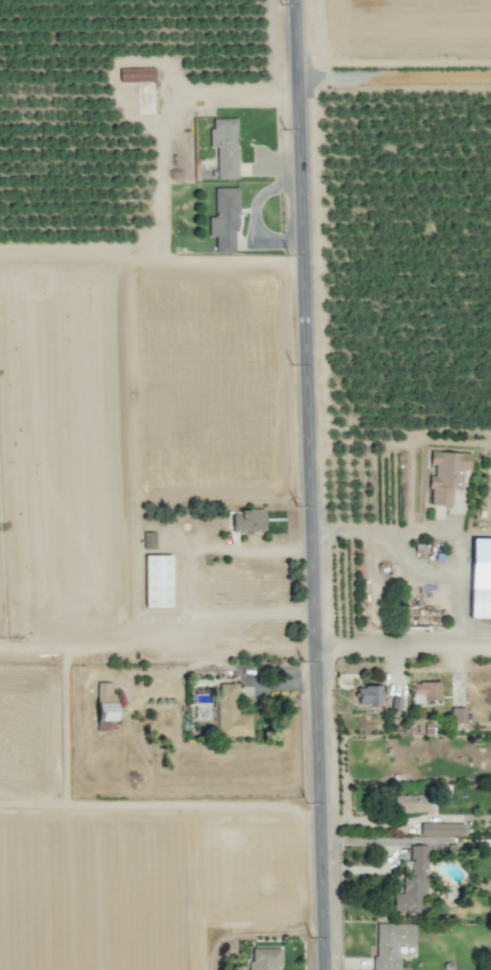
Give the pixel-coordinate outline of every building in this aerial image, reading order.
[(118,68),(119,82),(154,82),(154,67),(118,68)] [(216,179),(237,179),(236,118),(212,119),(212,128),(209,128),(209,148),(216,148),(216,179)] [(237,253),(236,188),(214,188),(214,217),(208,217),(208,237),(215,237),(215,253),(237,253)] [(470,453),(430,451),(429,464),(434,464),(434,476),(430,476),(429,505),(451,506),(452,489),(461,489),(462,469),(469,469),(470,453)] [(231,511),(232,533),(264,532),(264,510),(231,511)] [(471,538),(469,618),(490,618),(490,539),(471,538)] [(144,608),(171,607),(170,555),(144,555),(144,608)] [(115,693),(111,693),(111,682),(96,682),(95,729),(115,730),(115,693)] [(412,701),(439,702),(440,682),(412,682),(412,701)] [(250,714),(237,714),(237,683),(219,684),(219,699),(217,699),(217,737),(251,736),(250,714)] [(381,687),(357,686),(357,703),(381,704),(381,687)] [(464,723),(464,708),(451,707),(451,723),(464,723)] [(428,795),(393,796),(393,812),(428,811),(428,795)] [(420,835),(463,837),(463,824),(420,823),(420,835)] [(393,913),(419,913),(419,899),(427,899),(427,846),(409,846),(409,877),(402,877),(402,893),(393,893),(393,913)] [(375,924),(374,969),(399,969),(399,944),(415,944),(415,925),(375,924)] [(276,967),(280,967),(280,948),(252,948),(252,961),(247,961),(247,969),(276,969),(276,967)]
